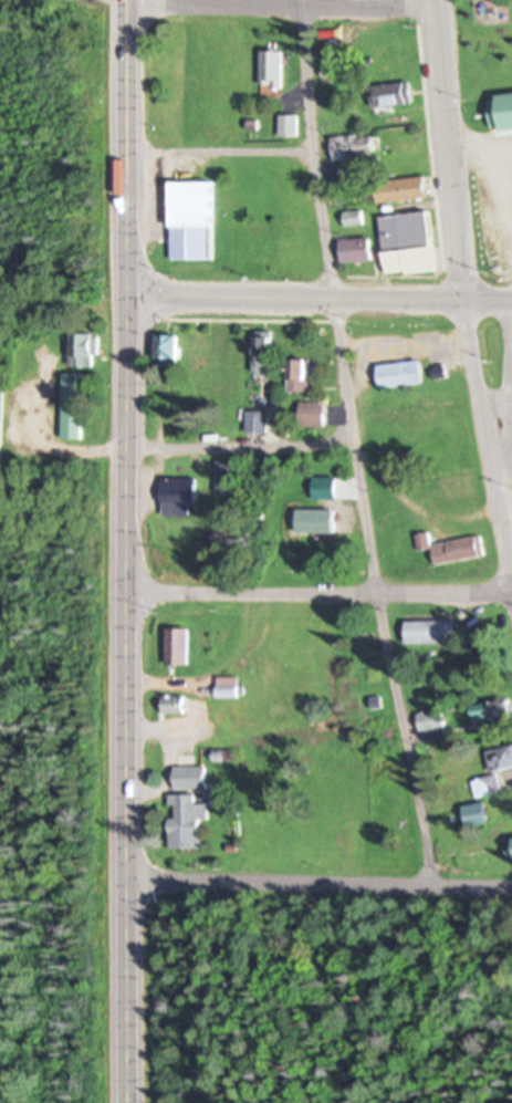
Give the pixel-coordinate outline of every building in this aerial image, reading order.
[(281,87),(281,51),(260,51),(260,87),(281,87)] [(373,104),(411,104),(411,84),(373,84),(373,104)] [(492,129),(511,127),(511,93),(489,95),(492,129)] [(298,114),(279,114),(279,137),(298,137),(298,114)] [(332,136),(333,159),(379,156),(378,133),(332,136)] [(375,181),(377,202),(427,197),(425,176),(375,181)] [(170,259),(212,259),(212,182),(170,182),(170,259)] [(362,224),(362,212),(346,212),(346,225),(362,224)] [(381,215),(383,251),(403,249),(405,274),(433,271),(428,212),(381,215)] [(340,239),(341,262),(372,260),(371,238),(340,239)] [(70,332),(70,366),(96,366),(96,332),(70,332)] [(176,334),(155,334),(155,366),(176,366),(176,334)] [(257,381),(269,381),(269,336),(257,336),(257,381)] [(289,391),(313,391),(313,378),(308,378),(308,359),(289,359),(289,391)] [(421,360),(378,364),(380,388),(424,384),(421,360)] [(84,373),(64,373),(64,438),(84,438),(84,373)] [(300,425),(326,425),(326,402),(300,402),(300,425)] [(247,433),(267,433),(267,411),(247,411),(247,433)] [(238,460),(217,460),(217,492),(238,492),(238,460)] [(195,477),(162,477),(162,514),(195,514),(195,477)] [(329,511),(329,502),(317,502),(317,511),(298,511),(298,531),(345,531),(345,511),(329,511)] [(436,564),(485,556),(482,536),(430,544),(429,534),(419,536),(421,549),(434,547),(436,564)] [(407,642),(455,642),(455,620),(407,620),(407,642)] [(167,627),(167,663),(189,663),(189,627),(167,627)] [(239,697),(239,677),(217,677),(217,697),(239,697)] [(165,694),(164,712),(186,712),(186,695),(165,694)] [(418,713),(422,731),(446,726),(443,708),(418,713)] [(490,766),(511,765),(511,745),(489,746),(490,766)] [(207,766),(175,766),(175,788),(207,788),(207,766)] [(473,778),(477,796),(504,789),(499,771),(473,778)] [(172,848),(200,847),(199,793),(171,793),(172,848)] [(467,823),(488,823),(487,802),(466,802),(467,823)]
